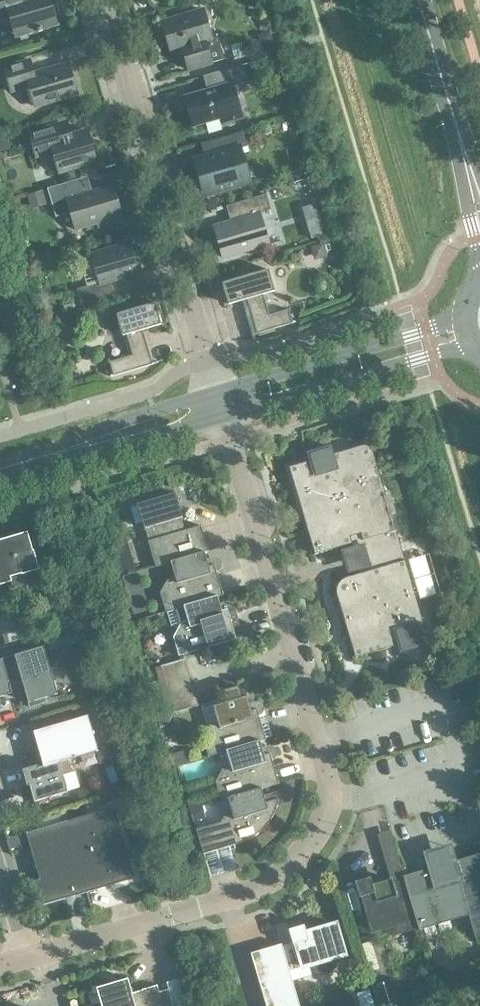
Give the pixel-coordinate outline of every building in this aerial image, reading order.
[(9,16),(16,37),(37,31),(38,33),(43,31),(42,29),(56,25),(49,0),(0,0),(0,19),(9,16)] [(188,70),(224,60),(217,37),(212,39),(203,10),(162,23),(171,53),(182,49),(188,70)] [(270,32),(257,36),(260,48),(273,44),(270,32)] [(241,43),(230,46),(233,58),(245,55),(241,43)] [(34,74),(30,60),(4,68),(11,93),(29,87),(35,107),(77,95),(68,64),(34,74)] [(184,97),(193,127),(220,119),(221,124),(242,118),(233,87),(248,83),(242,65),(208,75),(212,89),(184,97)] [(72,135),(68,121),(28,133),(35,158),(52,153),(58,173),(97,161),(87,131),(72,135)] [(210,143),(213,156),(200,160),(210,193),(243,183),(233,150),(246,146),(242,133),(210,143)] [(47,189),(47,190),(56,218),(71,213),(76,230),(98,224),(99,228),(122,221),(112,186),(80,195),(75,181),(47,189)] [(42,192),(28,196),(32,207),(45,203),(42,192)] [(237,203),(242,219),(214,227),(223,258),(268,245),(259,214),(271,210),(266,195),(237,203)] [(129,244),(91,255),(99,283),(76,289),(81,305),(114,295),(110,282),(138,273),(129,244)] [(247,300),(257,333),(257,334),(293,324),(289,310),(269,315),(263,295),(275,292),(268,270),(222,283),(228,305),(247,300)] [(153,365),(152,364),(143,330),(161,325),(155,303),(116,315),(123,336),(126,335),(132,356),(109,363),(113,376),(153,365)] [(77,315),(78,328),(94,326),(93,314),(77,315)] [(351,544),(359,574),(346,578),(341,580),(338,585),(336,590),(336,596),(355,658),(399,645),(401,652),(422,646),(420,639),(427,637),(391,516),(395,515),(389,492),(385,493),(370,443),(332,454),(330,448),(308,454),(310,461),(288,467),(314,555),(351,544)] [(182,518),(175,493),(170,495),(168,491),(151,496),(152,500),(137,504),(144,529),(145,529),(149,541),(184,531),(181,518),(182,518)] [(149,541),(148,541),(155,568),(171,563),(170,562),(176,561),(204,552),(204,553),(208,552),(200,526),(184,531),(149,541)] [(5,595),(2,585),(10,582),(12,587),(41,579),(27,532),(0,540),(0,596),(5,595)] [(214,574),(212,566),(208,567),(204,553),(204,552),(176,561),(182,584),(214,574)] [(170,562),(171,563),(175,577),(168,579),(160,593),(165,612),(167,612),(184,607),(183,606),(217,597),(223,595),(214,565),(212,566),(214,574),(182,584),(176,561),(170,562)] [(184,607),(167,612),(171,626),(177,629),(173,638),(178,657),(211,647),(214,659),(239,651),(227,609),(221,611),(217,597),(183,606),(184,607)] [(0,619),(0,630),(2,638),(21,633),(21,631),(16,614),(0,619)] [(14,655),(0,659),(0,697),(12,693),(9,685),(22,682),(24,690),(30,708),(46,703),(45,698),(57,694),(43,647),(14,655)] [(161,667),(164,678),(188,671),(184,659),(161,667)] [(188,671),(164,678),(167,690),(191,683),(188,671)] [(167,690),(171,701),(195,694),(191,683),(167,690)] [(225,726),(258,716),(257,710),(251,711),(247,696),(241,698),(238,687),(224,691),(227,702),(213,706),(217,721),(223,719),(225,726)] [(198,706),(195,694),(171,701),(167,690),(150,695),(160,728),(167,726),(174,713),(198,706)] [(68,760),(98,751),(87,716),(33,732),(43,767),(44,767),(68,760)] [(223,719),(217,721),(210,723),(202,738),(208,757),(226,752),(226,751),(260,741),(260,742),(266,740),(258,716),(225,726),(223,719)] [(226,751),(226,752),(230,765),(223,768),(215,782),(221,801),(228,799),(227,799),(261,789),(279,784),(270,754),(264,755),(260,742),(260,741),(226,751)] [(115,759),(113,747),(98,751),(95,752),(99,764),(115,759)] [(181,751),(166,756),(170,768),(177,766),(185,763),(181,751)] [(44,767),(43,767),(38,768),(37,766),(22,770),(27,786),(29,785),(34,802),(49,798),(50,801),(63,797),(62,794),(68,792),(63,776),(72,773),(68,760),(44,767)] [(220,823),(208,827),(196,830),(203,854),(239,844),(243,843),(246,841),(250,839),(254,837),(257,834),(260,832),(263,829),(266,826),(269,822),(271,819),(273,815),(275,811),(276,807),(277,803),(278,799),(265,803),(261,789),(227,799),(228,799),(232,813),(225,815),(220,823)] [(71,895),(72,897),(136,878),(136,877),(135,877),(114,807),(105,810),(103,802),(95,805),(97,812),(27,833),(27,832),(26,833),(39,880),(33,881),(40,906),(65,899),(65,897),(71,895)] [(404,880),(418,928),(418,930),(468,916),(475,939),(479,937),(479,854),(453,862),(452,856),(429,863),(430,868),(403,877),(404,880)] [(391,880),(372,886),(370,878),(354,882),(359,898),(363,897),(373,931),(384,928),(385,931),(387,933),(390,934),(393,935),(396,934),(418,928),(404,880),(392,883),(391,880)] [(250,954),(266,1005),(299,1005),(289,971),(311,965),(313,969),(315,971),(319,973),(323,974),(327,973),(330,972),(333,969),(335,966),(336,962),(335,958),(344,955),(335,924),(306,933),(304,925),(288,930),(292,943),(282,946),(281,945),(250,954)] [(410,973),(414,961),(401,957),(397,969),(410,973)] [(132,993),(127,979),(96,988),(101,1005),(173,1005),(168,990),(154,994),(155,996),(148,998),(147,996),(134,1000),(132,993)] [(394,979),(372,986),(377,1005),(388,1005),(401,1002),(394,979)]
